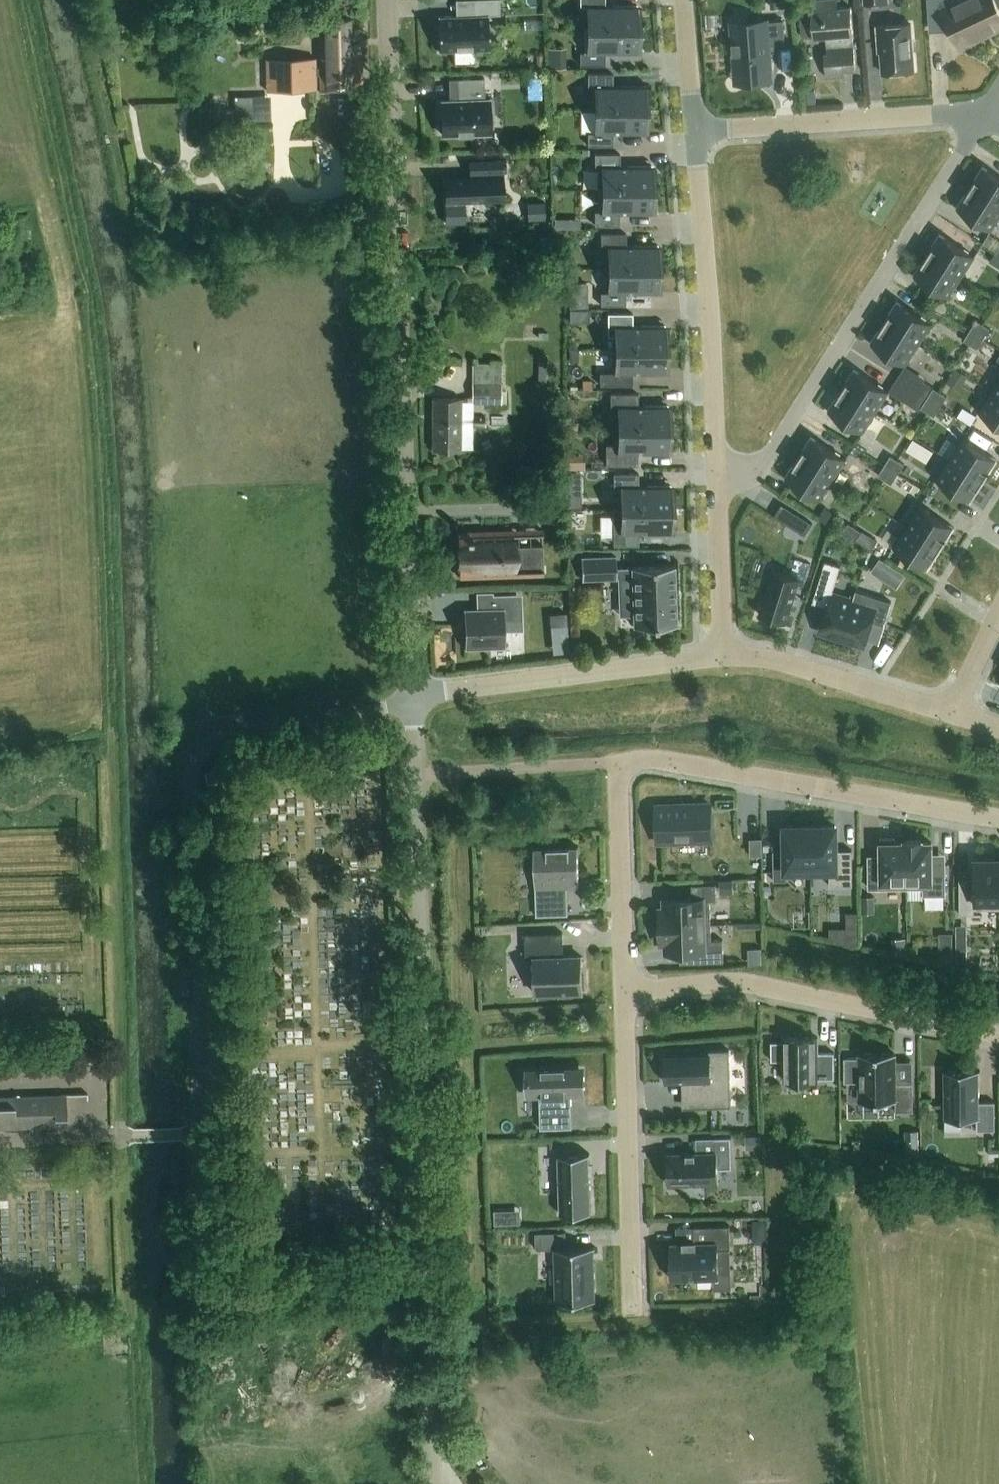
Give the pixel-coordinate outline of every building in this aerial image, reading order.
[(475,14),(438,15),(439,51),(489,49),(487,14),(499,13),(499,0),(475,0),(475,14)] [(588,29),(637,29),(637,6),(605,5),(605,0),(580,0),(580,6),(588,6),(588,29)] [(812,16),(800,17),(802,38),(826,36),(827,54),(824,54),(826,76),(846,75),(846,69),(856,69),(851,6),(838,7),(837,0),(814,0),(811,0),(812,16)] [(966,0),(957,0),(950,3),(949,0),(927,0),(929,25),(948,24),(958,45),(960,44),(961,48),(972,43),(974,38),(982,34),(966,0)] [(982,34),(990,30),(995,32),(998,30),(998,8),(996,2),(997,0),(966,0),(982,34)] [(350,45),(349,19),(317,21),(319,69),(317,69),(316,58),(266,59),(267,90),(317,89),(317,76),(319,76),(320,90),(362,89),(360,45),(350,45)] [(731,23),(735,75),(771,72),(769,45),(785,44),(783,20),(767,21),(767,20),(731,23)] [(882,72),(914,70),(911,24),(876,26),(878,43),(880,42),(882,72)] [(580,52),(580,65),(605,65),(605,53),(637,53),(637,29),(588,29),(584,29),(584,52),(580,52)] [(219,35),(219,48),(232,48),(232,35),(219,35)] [(612,86),(612,73),(587,73),(587,86),(591,86),(591,109),(596,109),(644,109),(644,86),(612,86)] [(456,100),(441,100),(442,134),(490,133),(490,120),(493,120),(493,99),(484,99),(484,77),(456,78),(456,100)] [(271,118),(270,92),(234,94),(235,120),(271,118)] [(644,109),(596,109),(596,133),(587,133),(587,145),(612,145),(612,133),(644,133),(644,109)] [(618,166),(618,153),(593,153),(593,166),(599,166),(599,189),(603,189),(651,189),(651,166),(618,166)] [(504,200),(503,158),(469,159),(470,174),(443,175),(445,222),(465,222),(464,202),(504,200)] [(998,206),(998,177),(983,167),(970,188),(998,206)] [(991,231),(998,218),(998,206),(970,188),(957,209),(991,231)] [(651,189),(603,189),(599,189),(599,213),(593,213),(593,225),(618,225),(618,213),(651,213),(651,189)] [(528,220),(530,220),(544,219),(544,202),(530,202),(527,202),(528,220)] [(625,246),(625,233),(600,233),(600,246),(605,246),(605,269),(610,269),(658,269),(658,246),(625,246)] [(927,255),(961,277),(975,256),(940,234),(927,255)] [(914,276),(948,298),(961,277),(927,255),(914,276)] [(658,269),(610,269),(605,269),(605,293),(600,293),(600,305),(625,305),(625,293),(658,293),(658,269)] [(588,304),(588,281),(571,281),(571,303),(588,304)] [(884,323),(919,345),(932,324),(898,302),(884,323)] [(632,326),(632,313),(607,313),(607,336),(617,336),(617,349),(665,349),(665,326),(632,326)] [(970,330),(977,334),(983,324),(976,320),(970,330)] [(871,344),(905,366),(919,345),(884,323),(871,344)] [(977,334),(983,339),(990,328),(983,324),(977,334)] [(963,340),(970,344),(977,334),(970,330),(963,340)] [(970,344),(977,349),(983,339),(977,334),(970,344)] [(665,349),(617,349),(613,349),(613,373),(599,373),(599,385),(632,385),(632,373),(665,373),(665,349)] [(841,391),(876,412),(889,391),(855,370),(841,391)] [(501,390),(501,383),(473,383),(472,403),(505,403),(506,390),(501,390)] [(927,397),(934,402),(940,392),(933,387),(927,397)] [(828,412),(862,433),(876,412),(841,391),(828,412)] [(998,425),(998,396),(992,391),(978,412),(998,425)] [(934,402),(940,406),(947,396),(940,392),(934,402)] [(635,406),(635,393),(610,393),(610,429),(620,429),(668,429),(668,406),(635,406)] [(921,408),(927,412),(934,402),(927,397),(921,408)] [(461,448),(461,402),(461,398),(433,398),(432,450),(461,450),(461,448)] [(927,412),(934,416),(940,406),(934,402),(927,412)] [(486,417),(473,416),(472,416),(472,426),(473,426),(485,426),(486,417)] [(668,429),(620,429),(620,444),(605,444),(605,465),(635,465),(635,453),(668,453),(668,429)] [(799,458),(833,480),(846,459),(812,437),(799,458)] [(949,459),(983,481),(997,460),(962,438),(949,459)] [(884,465),(891,469),(897,459),(891,455),(884,465)] [(785,479),(819,501),(833,480),(799,458),(785,479)] [(891,469),(898,474),(904,463),(897,459),(891,469)] [(936,480),(970,502),(983,481),(949,459),(936,480)] [(878,475),(884,479),(891,469),(884,465),(878,475)] [(884,479),(891,484),(898,474),(891,469),(884,479)] [(638,486),(638,473),(613,473),(613,486),(617,486),(617,509),(622,509),(671,509),(671,486),(638,486)] [(581,489),(570,489),(570,508),(581,508),(581,489)] [(812,523),(780,504),(774,514),(773,516),(804,535),(805,534),(812,523)] [(906,526),(940,548),(954,527),(919,505),(906,526)] [(671,509),(622,509),(617,509),(613,509),(613,545),(638,545),(638,533),(671,533),(671,509)] [(841,533),(848,537),(854,527),(848,522),(841,533)] [(893,547),(927,569),(940,548),(906,526),(893,547)] [(848,537),(855,541),(861,531),(854,527),(848,537)] [(513,546),(513,536),(542,535),(542,530),(483,532),(483,541),(472,542),(471,538),(466,538),(466,542),(458,542),(459,570),(474,569),(474,576),(544,574),(543,546),(513,546)] [(616,556),(581,557),(581,579),(616,578),(616,577),(632,576),(632,596),(619,597),(620,615),(633,615),(633,626),(676,625),(674,565),(631,567),(631,568),(616,569),(616,556)] [(878,559),(870,570),(896,587),(904,575),(878,559)] [(823,634),(841,640),(857,590),(856,590),(853,599),(832,592),(841,566),(826,561),(813,602),(826,607),(819,630),(824,631),(823,634)] [(787,622),(801,578),(772,569),(758,614),(787,622)] [(891,601),(857,590),(841,640),(859,645),(860,643),(865,644),(872,621),(884,624),(891,601)] [(494,609),(477,609),(464,610),(466,650),(504,648),(503,623),(516,623),(515,594),(494,595),(494,609)] [(568,625),(566,612),(550,614),(551,626),(568,625)] [(206,785),(223,782),(221,769),(204,772),(206,785)] [(656,806),(658,842),(710,840),(709,804),(656,806)] [(830,874),(830,886),(852,886),(852,850),(836,850),(836,826),(821,826),(821,823),(810,824),(810,826),(810,870),(810,874),(830,874)] [(796,826),(796,824),(785,824),(786,851),(774,852),(774,881),(786,880),(786,870),(810,870),(810,826),(796,826)] [(762,838),(749,839),(750,856),(762,855),(762,838)] [(906,887),(906,842),(896,842),(896,838),(880,838),(880,853),(881,853),(881,866),(869,866),(869,888),(906,887)] [(906,887),(924,887),(924,894),(945,894),(944,861),(931,861),(931,842),(922,842),(922,840),(906,841),(906,842),(906,887)] [(567,878),(579,878),(578,846),(534,848),(536,916),(568,915),(567,878)] [(998,909),(998,859),(998,857),(977,857),(977,878),(961,879),(962,915),(974,914),(974,909),(998,909)] [(661,926),(711,924),(710,900),(716,899),(716,884),(692,885),(692,899),(664,900),(664,908),(660,908),(661,926)] [(711,940),(711,924),(661,926),(660,926),(661,944),(665,944),(665,952),(698,951),(698,963),(723,962),(723,939),(711,940)] [(563,933),(525,934),(526,959),(534,959),(535,993),(541,993),(541,997),(554,996),(554,993),(583,992),(582,956),(564,957),(563,933)] [(834,1052),(819,1052),(819,1036),(782,1036),(783,1082),(789,1082),(789,1087),(806,1087),(806,1082),(818,1082),(818,1078),(834,1078),(834,1052)] [(665,1083),(683,1082),(684,1109),(731,1108),(729,1051),(709,1052),(709,1054),(664,1056),(665,1083)] [(897,1053),(858,1053),(858,1057),(844,1057),(844,1081),(858,1081),(858,1101),(896,1101),(896,1111),(913,1110),(912,1083),(897,1083),(897,1053)] [(583,1063),(520,1067),(522,1098),(535,1097),(537,1127),(569,1125),(567,1095),(585,1093),(583,1063)] [(944,1118),(977,1118),(977,1130),(995,1129),(995,1101),(977,1101),(977,1070),(944,1070),(944,1118)] [(3,1096),(0,1096),(0,1126),(4,1126),(4,1129),(67,1127),(66,1094),(3,1096)] [(717,1149),(698,1150),(672,1151),(672,1155),(668,1156),(668,1183),(689,1182),(702,1182),(718,1181),(718,1167),(732,1166),(731,1135),(717,1135),(717,1149)] [(557,1214),(589,1213),(587,1153),(555,1154),(557,1214)] [(506,1209),(492,1210),(493,1224),(507,1223),(506,1209)] [(719,1273),(731,1273),(729,1225),(694,1226),(694,1240),(683,1241),(683,1242),(670,1243),(671,1279),(719,1277),(719,1273)] [(536,1232),(536,1249),(553,1248),(554,1301),(597,1300),(595,1247),(566,1248),(566,1232),(536,1232)]
